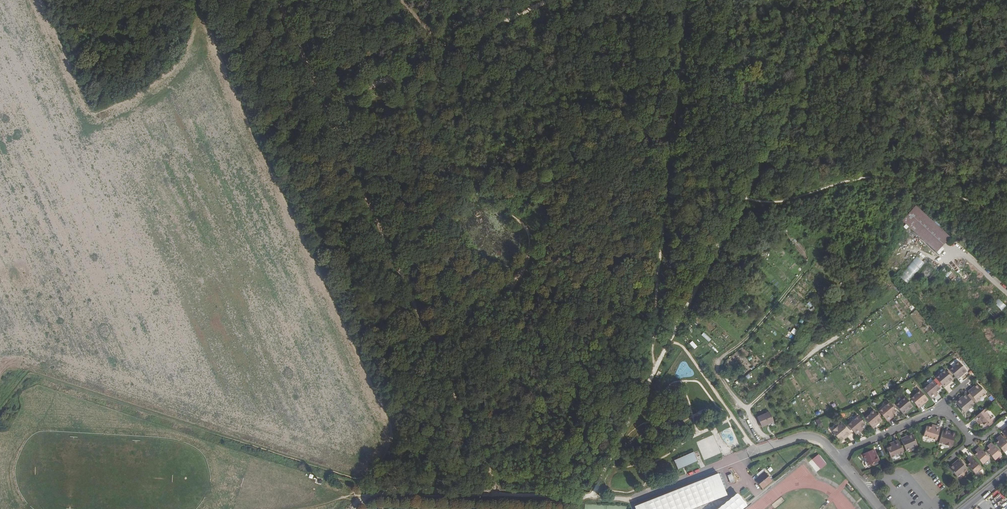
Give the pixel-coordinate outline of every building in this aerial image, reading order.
[(915,206),(902,221),(936,253),(950,238),(915,206)] [(916,256),(899,277),(907,284),(925,263),(916,256)] [(994,304),(1002,311),(1006,306),(998,298),(994,304)] [(957,379),(960,377),(959,376),(963,373),(964,374),(966,372),(966,370),(959,361),(952,366),(949,369),(957,379)] [(943,387),(946,385),(946,384),(949,381),(950,382),(952,380),(953,378),(945,369),(938,375),(935,378),(943,387)] [(933,380),(922,388),(931,399),(937,395),(935,393),(937,391),(939,391),(940,390),(940,388),(933,380)] [(976,384),(973,387),(974,388),(971,390),(970,389),(967,391),(975,401),(978,399),(985,393),(978,384),(977,385),(976,384)] [(918,408),(922,405),(921,404),(924,401),(925,402),(927,400),(928,398),(921,389),(914,395),(910,398),(918,408)] [(962,398),(957,403),(964,412),(974,404),(966,395),(964,395),(962,397),(962,398)] [(903,414),(906,412),(906,411),(909,408),(910,409),(912,407),(912,405),(913,405),(905,396),(898,402),(895,405),(903,414)] [(887,421),(892,417),(890,415),(893,413),(895,414),(897,412),(897,411),(890,402),(879,411),(887,421)] [(979,421),(981,423),(982,423),(981,425),(982,426),(985,426),(993,419),(984,409),(981,412),(973,418),(977,422),(979,421)] [(873,428),(876,426),(875,425),(878,422),(879,423),(882,421),(882,419),(875,410),(868,416),(864,419),(873,428)] [(763,430),(775,425),(769,412),(757,417),(763,430)] [(857,435),(861,431),(859,429),(862,427),(864,428),(865,426),(865,424),(858,416),(847,425),(857,435)] [(844,438),(850,432),(842,423),(833,432),(840,441),(842,441),(845,439),(844,438)] [(941,427),(935,425),(934,428),(931,427),(931,426),(928,425),(927,426),(926,426),(923,436),(936,441),(941,427)] [(950,434),(942,432),(939,443),(951,447),(955,435),(954,433),(950,432),(950,434)] [(901,438),(906,449),(909,448),(917,445),(913,434),(913,435),(911,434),(909,435),(909,436),(905,438),(905,436),(901,438)] [(995,443),(1003,452),(1006,449),(1006,442),(1001,434),(997,437),(999,439),(998,440),(995,443)] [(898,440),(893,442),(894,445),(891,446),(889,445),(888,446),(887,449),(891,458),(904,453),(898,440)] [(986,450),(995,460),(1001,454),(991,442),(989,445),(990,446),(989,448),(986,450)] [(977,452),(974,454),(982,464),(989,458),(979,446),(976,449),(978,451),(977,452)] [(863,454),(865,458),(868,466),(879,462),(878,461),(879,460),(878,457),(876,457),(875,453),(876,452),(875,449),(863,454)] [(675,461),(679,470),(698,461),(694,452),(675,461)] [(821,470),(827,465),(818,455),(813,460),(821,470)] [(967,464),(975,474),(982,468),(972,456),(969,459),(971,461),(970,462),(967,464)] [(958,459),(955,462),(956,463),(953,465),(952,464),(950,466),(950,468),(957,477),(964,471),(967,469),(958,459)] [(763,488),(771,481),(764,472),(765,471),(763,469),(757,475),(759,477),(756,480),(763,488)] [(634,503),(636,508),(692,508),(727,497),(720,474),(634,503)] [(743,504),(737,496),(721,508),(736,508),(743,504)]
